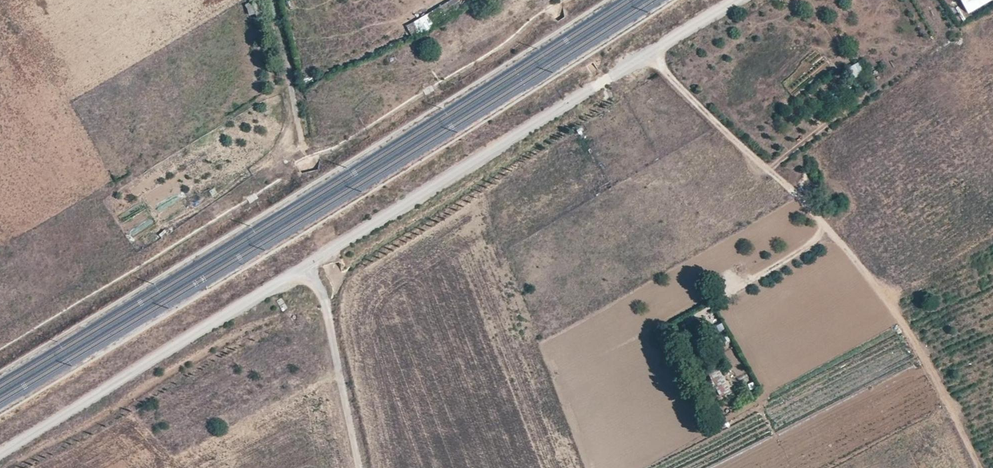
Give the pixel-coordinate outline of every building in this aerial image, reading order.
[(412,37),(464,8),(459,0),(450,0),(405,25),(412,37)] [(968,13),(992,0),(961,0),(968,13)] [(253,3),(256,18),(264,16),(261,1),(253,3)] [(847,68),(852,78),(865,72),(860,61),(847,68)] [(721,366),(709,371),(720,396),(731,392),(721,366)]
